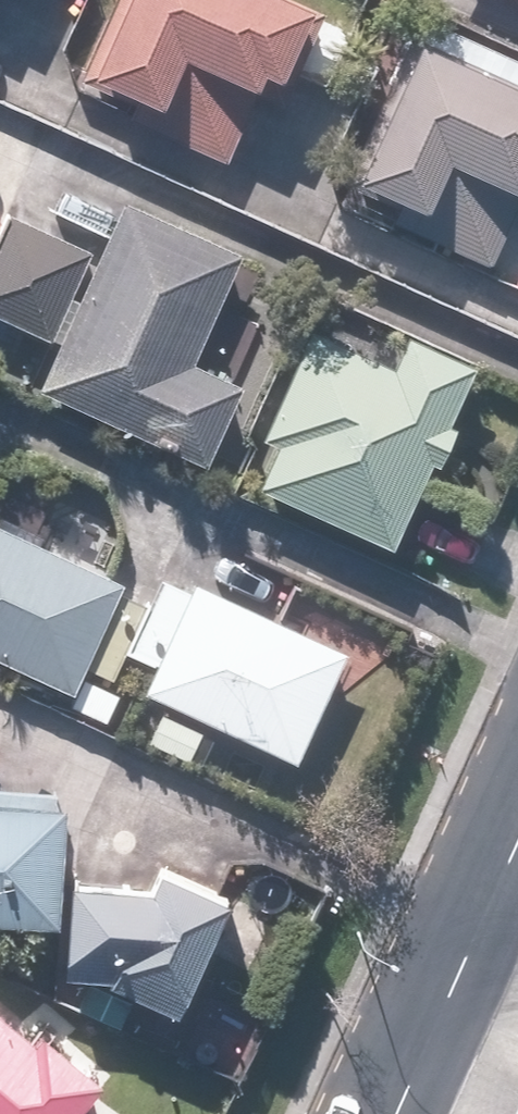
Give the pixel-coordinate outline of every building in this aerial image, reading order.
[(237,159),(280,62),(301,71),(333,0),(126,0),(86,91),(237,159)] [(353,178),(406,200),(399,216),(503,260),(517,225),(517,67),(417,24),(353,178)] [(254,251),(136,199),(54,382),(218,455),(252,379),(206,358),(254,251)] [(18,209),(0,250),(0,306),(61,333),(99,244),(18,209)] [(321,324),(274,431),(291,438),(272,481),(404,540),(441,457),(450,461),(468,419),(462,417),(486,362),(418,332),(405,361),(321,324)] [(0,517),(0,648),(87,688),(136,579),(0,517)] [(179,565),(139,651),(163,662),(151,687),(306,759),(358,647),(179,565)] [(214,727),(163,702),(145,738),(196,763),(214,727)] [(0,792),(0,917),(80,921),(85,795),(0,792)] [(253,885),(82,876),(77,975),(113,977),(192,1010),(219,966),(247,974),(262,931),(294,953),(325,907),(265,867),(253,885)] [(118,1080),(39,1012),(30,1023),(0,998),(0,1113),(89,1113),(118,1080)]
